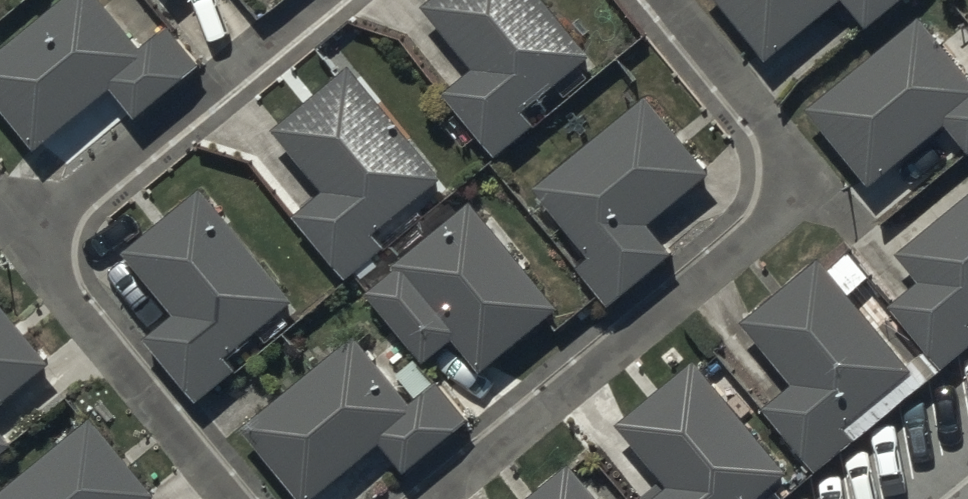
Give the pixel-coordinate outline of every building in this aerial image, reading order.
[(37,140),(112,79),(138,111),(203,58),(167,14),(150,28),(147,23),(162,10),(154,0),(115,0),(112,2),(111,0),(49,0),(0,39),(0,93),(37,140)] [(473,57),(443,81),(496,147),(536,116),(522,99),(592,43),(558,0),(427,0),(473,57)] [(768,51),(830,0),(727,0),(768,51)] [(866,18),(887,0),(851,0),(866,18)] [(804,94),(872,177),(947,115),(967,141),(967,65),(917,2),(804,94)] [(353,54),(274,116),(322,178),(289,204),(342,272),(354,263),(361,272),(378,258),(372,249),(387,238),(374,221),(442,168),(353,54)] [(673,243),(648,212),(710,163),(650,86),(533,177),(588,246),(575,256),(606,296),(673,243)] [(203,177),(123,240),(173,302),(144,325),(201,397),(241,365),(225,345),(295,289),(203,177)] [(896,240),(920,270),(888,295),(942,365),(967,345),(967,184),(896,240)] [(368,280),(423,352),(454,328),(479,360),(558,300),(474,190),(395,251),(399,256),(368,280)] [(822,246),(743,307),(792,371),(763,394),(814,460),(855,428),(845,415),(914,361),(853,283),(871,269),(849,242),(831,256),(822,246)] [(50,354),(0,290),(0,393),(50,354)] [(355,323),(244,415),(308,493),(380,433),(409,468),(474,415),(436,370),(433,372),(416,352),(394,370),(355,323)] [(619,412),(669,476),(640,498),(746,498),(791,464),(749,412),(753,409),(736,388),(732,392),(698,349),(619,412)] [(0,479),(0,498),(141,498),(156,487),(96,407),(0,479)] [(17,435),(0,414),(0,449),(17,435)] [(570,452),(514,498),(610,498),(570,452)]
